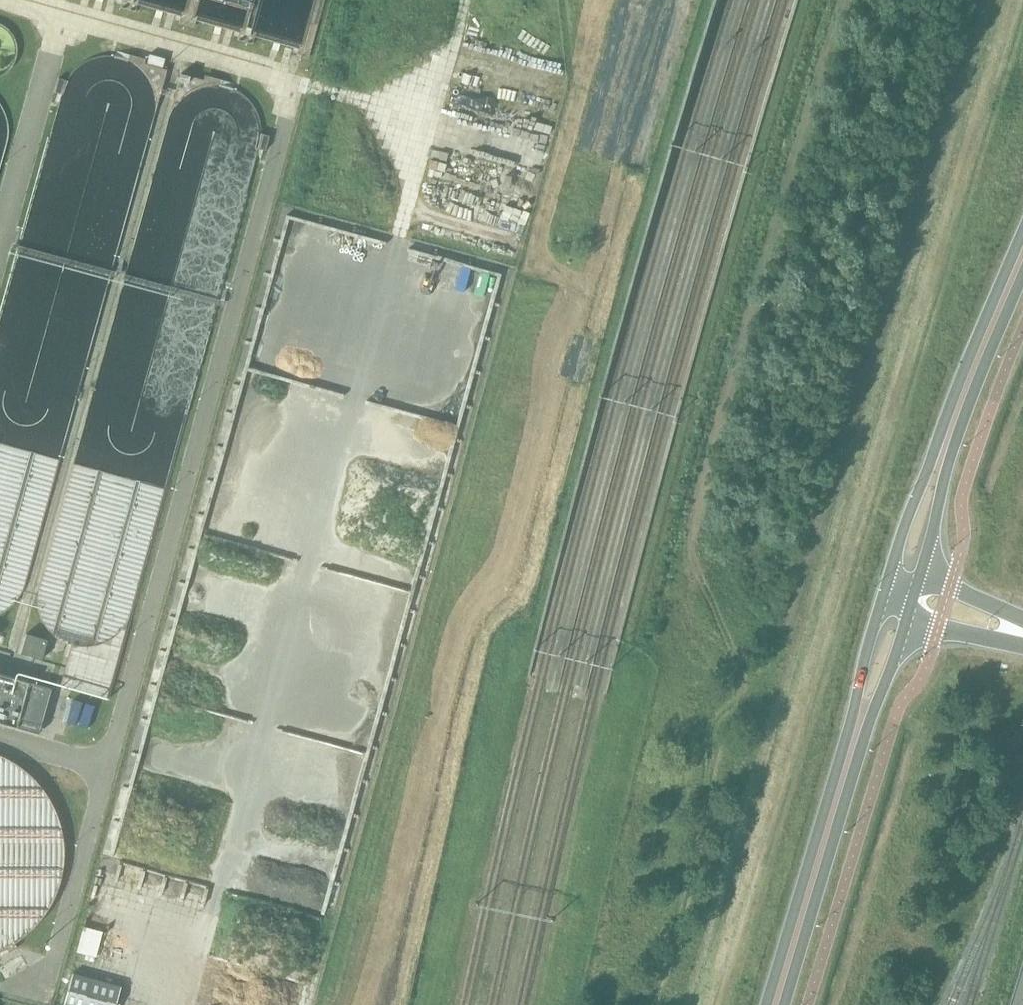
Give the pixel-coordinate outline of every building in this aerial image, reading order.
[(41,659),(47,639),(26,633),(20,653),(41,659)] [(51,688),(0,674),(0,722),(17,727),(19,719),(41,725),(51,688)] [(0,946),(14,939),(26,930),(32,924),(42,912),(50,899),(56,885),(60,870),(62,854),(61,839),(59,824),(53,809),(50,802),(42,789),(32,777),(26,772),(14,762),(0,755),(0,946)] [(85,924),(80,949),(99,953),(104,928),(85,924)] [(65,1004),(113,1004),(119,984),(73,972),(65,1004)]
